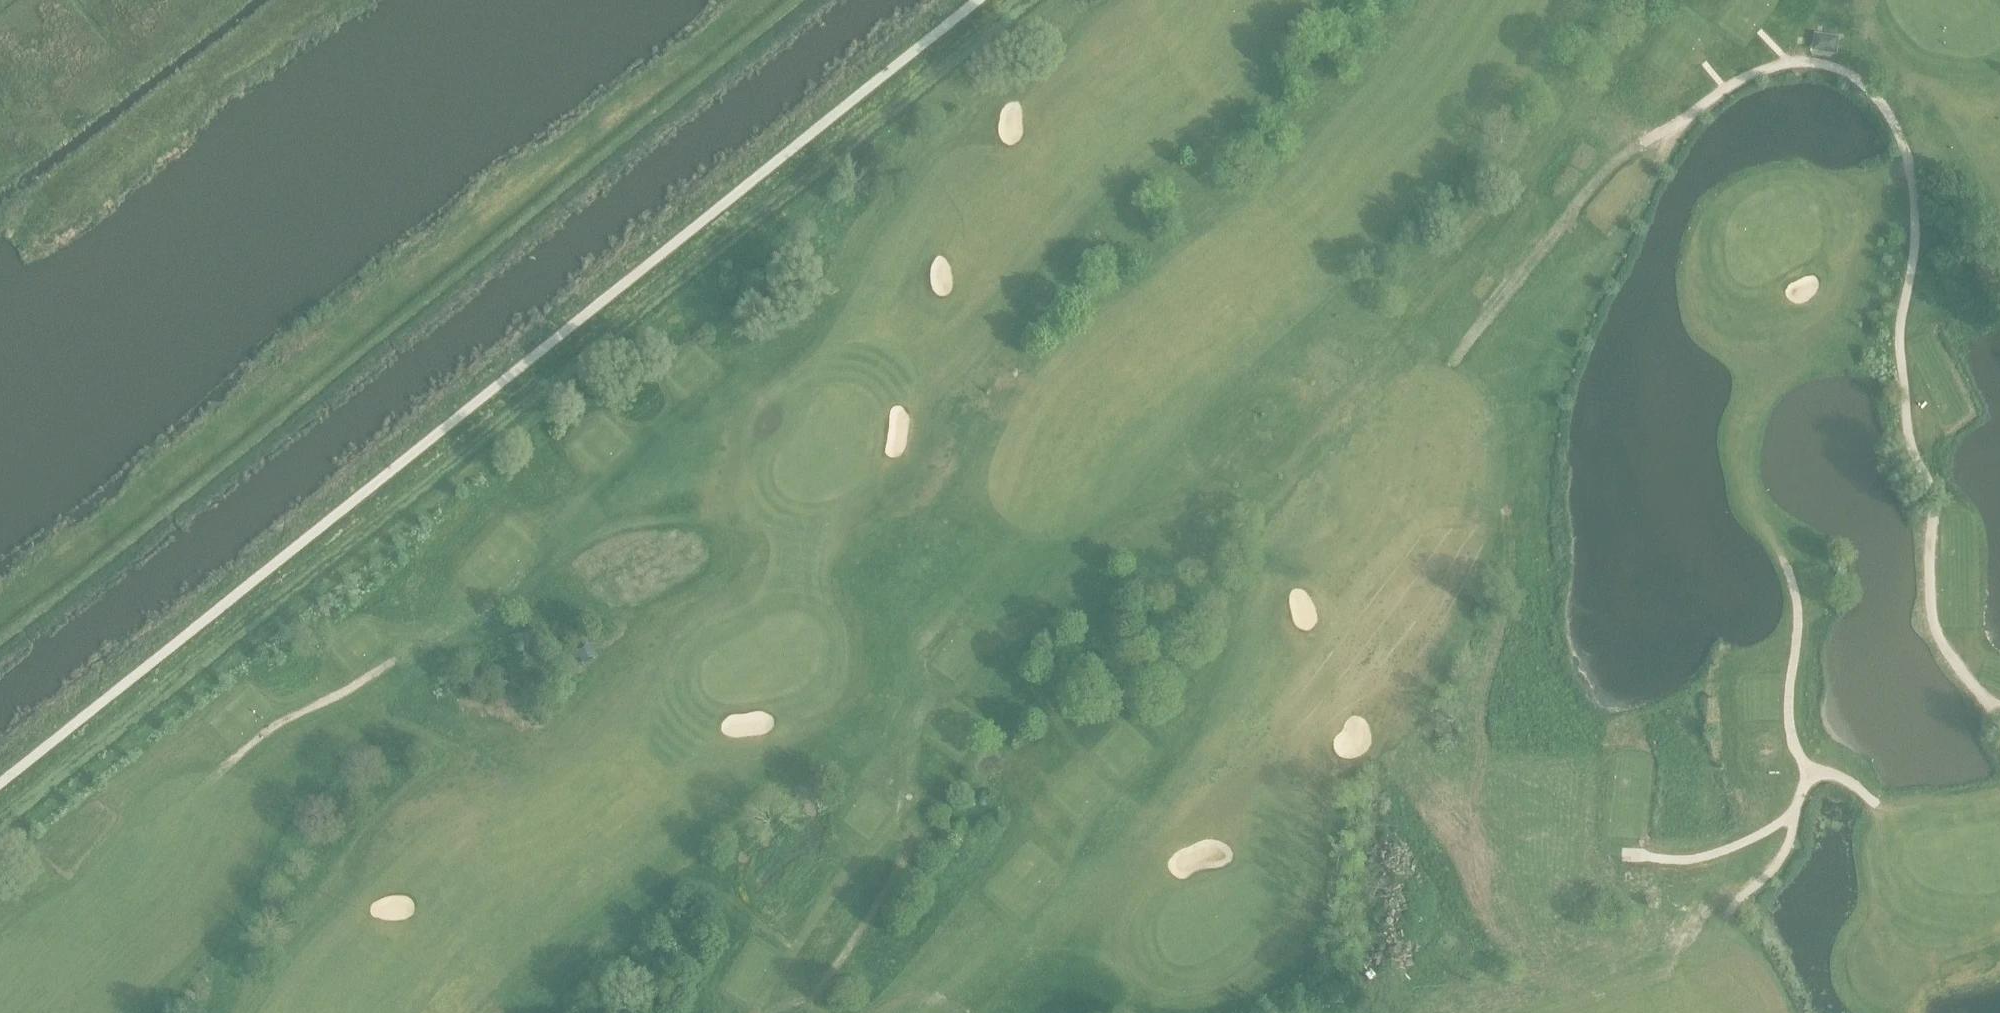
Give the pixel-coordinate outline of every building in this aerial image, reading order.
[(1815,34),(1812,51),(1837,55),(1840,38),(1815,34)]
